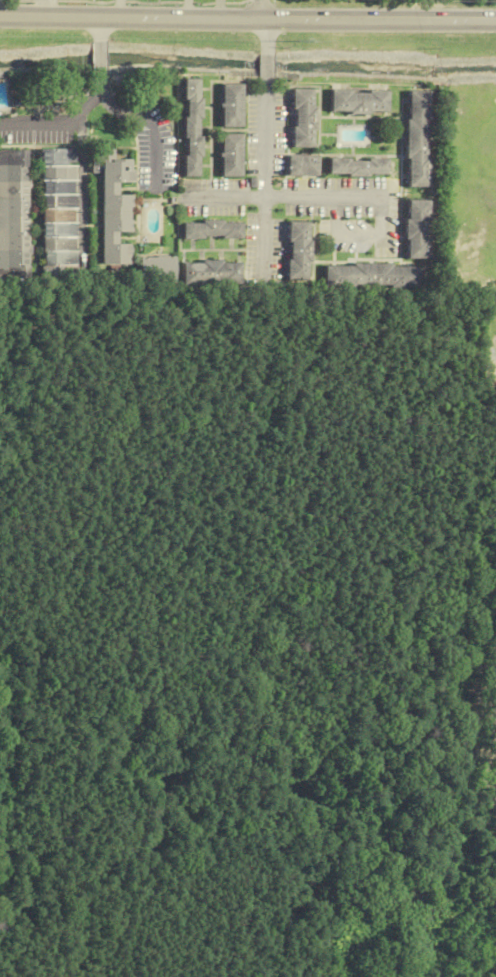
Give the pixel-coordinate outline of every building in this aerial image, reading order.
[(203,80),(188,80),(189,101),(191,101),(192,118),(188,118),(189,138),(191,138),(191,157),(188,157),(188,177),(204,177),(204,158),(207,158),(206,137),(204,137),(203,120),(206,120),(206,98),(203,98),(203,80)] [(246,84),(247,127),(226,128),(226,108),(224,108),(224,105),(226,105),(226,85),(246,84)] [(295,91),(295,110),(298,110),(298,128),(295,128),(295,148),(316,148),(316,130),(319,130),(318,110),(316,110),(315,91),(295,91)] [(335,92),(335,111),(353,111),(353,115),(373,115),(373,112),(391,112),(391,92),(372,92),(372,95),(354,94),(354,92),(335,92)] [(413,93),(434,93),(434,122),(431,122),(431,158),(434,158),(434,187),(413,187),(413,159),(410,159),(411,121),(413,121),(413,93)] [(246,134),(246,177),(225,178),(225,158),(223,158),(223,155),(225,155),(225,135),(246,134)] [(78,149),(41,149),(41,277),(78,277),(78,149)] [(30,278),(29,150),(0,150),(0,278),(30,278)] [(131,196),(119,196),(119,183),(132,183),(132,160),(115,160),(115,150),(102,150),(101,265),(131,265),(131,244),(119,244),(119,232),(131,233),(131,196)] [(291,158),(290,176),(321,177),(321,158),(291,158)] [(332,159),(332,174),(351,175),(351,177),(371,177),(371,175),(390,175),(390,160),(370,160),(370,163),(352,163),(352,160),(332,159)] [(434,203),(434,222),(432,222),(432,240),(435,240),(435,260),(414,260),(414,241),(411,241),(411,221),(414,221),(414,203),(434,203)] [(248,224),(228,224),(228,221),(208,221),(208,224),(189,224),(189,240),(210,240),(210,237),(228,236),(228,239),(248,238),(248,224)] [(292,223),(312,223),(312,243),(314,243),(314,262),(311,262),(311,281),(290,280),(290,261),(293,261),(294,243),(291,243),(292,223)] [(176,257),(142,257),(142,284),(176,284),(176,257)] [(207,261),(225,261),(225,263),(245,263),(245,286),(225,286),(225,282),(208,282),(208,286),(187,286),(187,264),(207,263),(207,261)] [(357,264),(357,267),(329,267),(329,289),(359,289),(359,285),(395,286),(395,289),(424,289),(424,268),(396,268),(396,265),(357,264)]
